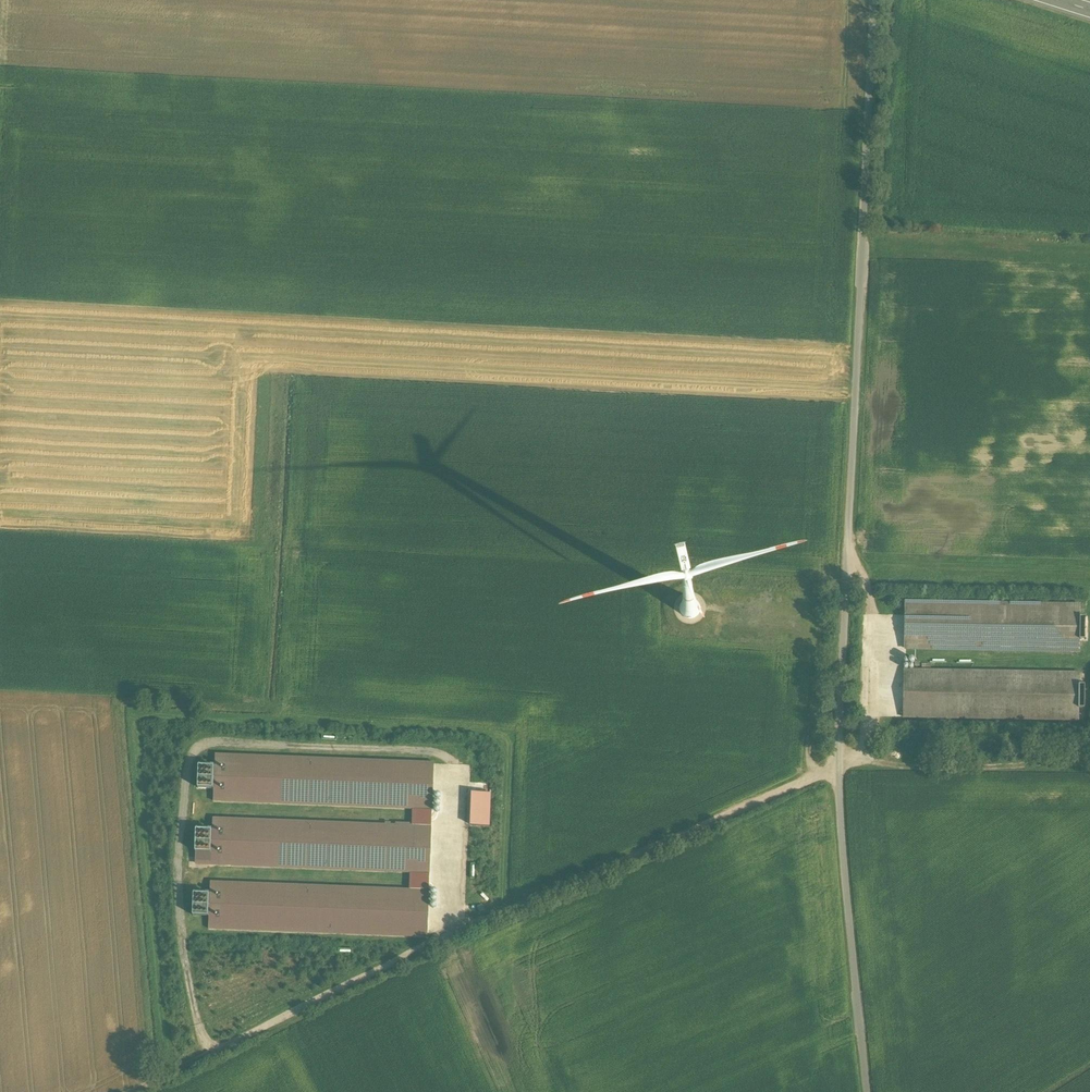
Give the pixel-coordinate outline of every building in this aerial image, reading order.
[(1080,605),(906,602),(905,648),(1080,652),(1080,605)] [(1079,673),(904,671),(904,717),(1078,720),(1079,708),(1084,708),(1085,685),(1079,685),(1079,673)] [(214,788),(213,801),(432,810),(433,762),(213,754),(213,766),(196,765),(195,788),(214,788)] [(465,793),(465,827),(487,827),(487,793),(465,793)] [(210,853),(210,866),(429,874),(431,826),(211,818),(211,831),(194,830),(194,852),(210,853)] [(208,916),(208,929),(426,938),(428,890),(209,881),(208,895),(193,894),(192,915),(208,916)]
